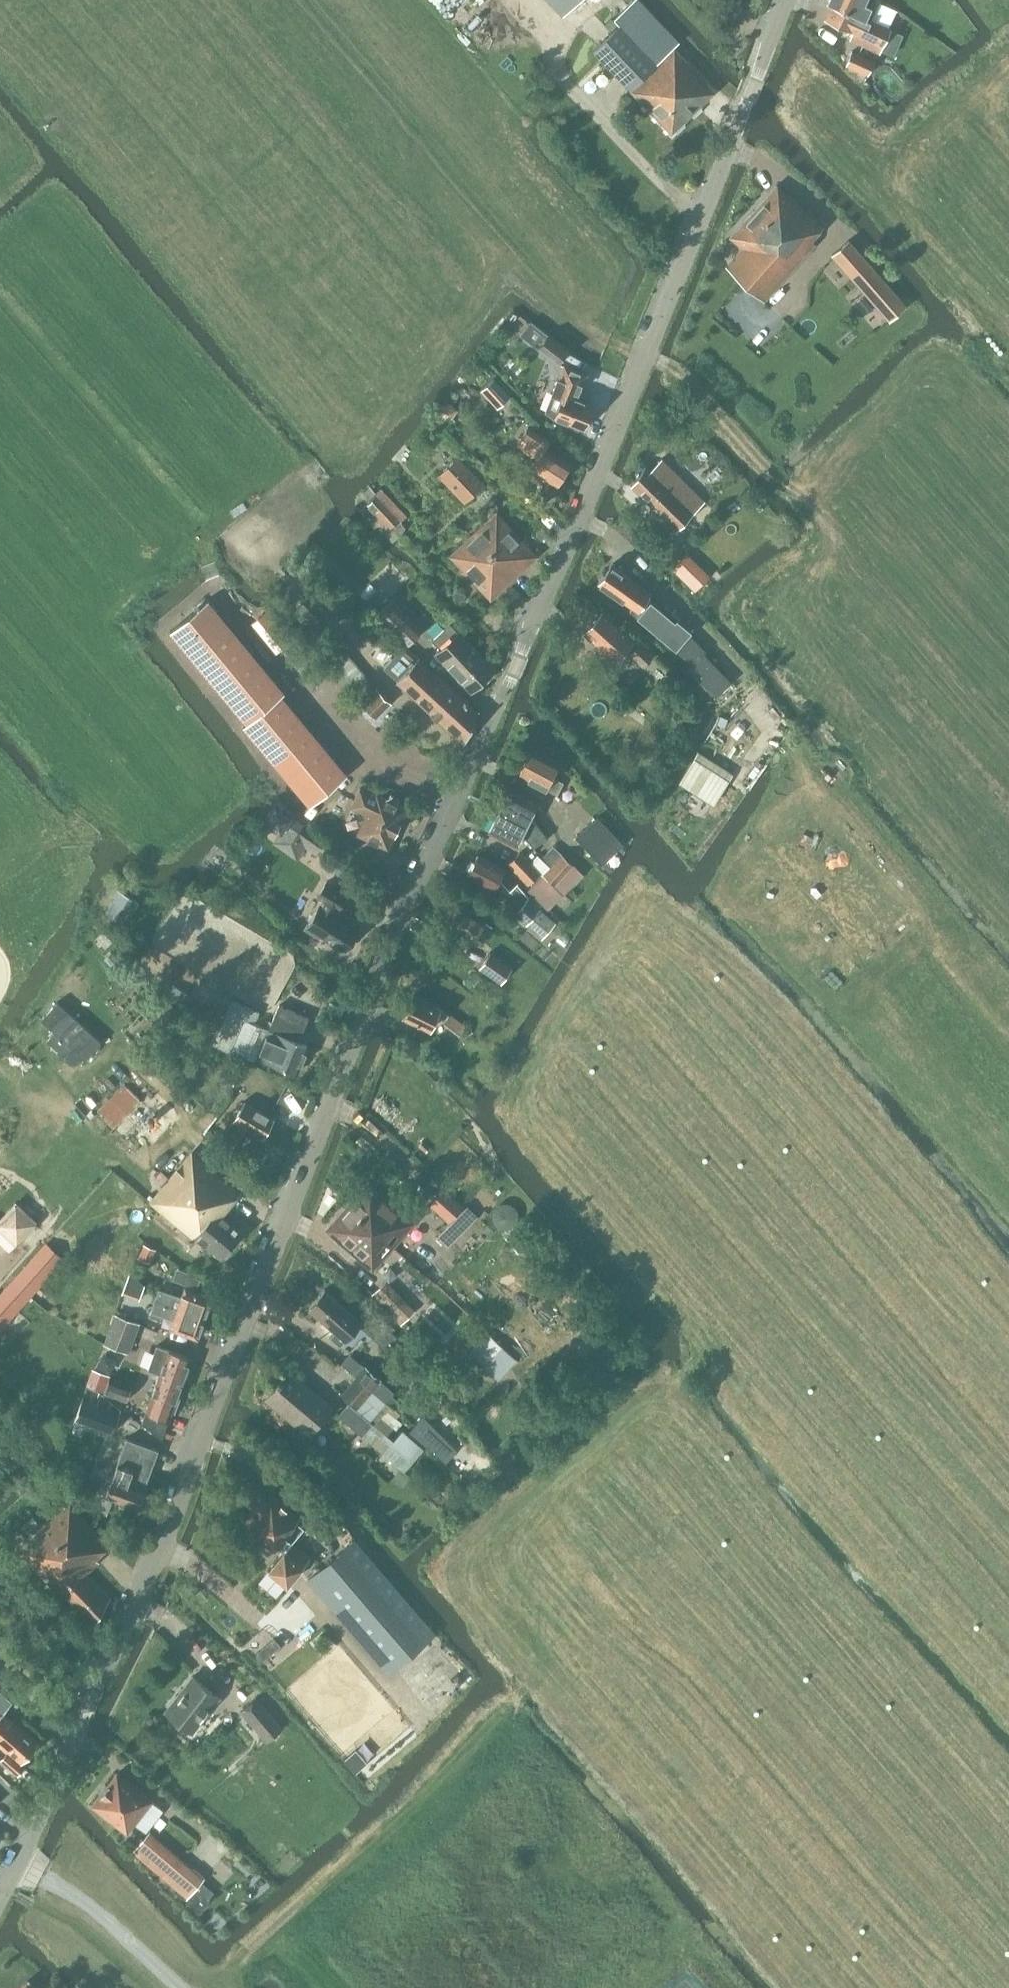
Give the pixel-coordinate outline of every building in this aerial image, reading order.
[(563,11),(575,0),(552,0),(563,11)] [(671,132),(715,91),(673,47),(679,42),(639,0),(633,0),(614,18),(619,24),(593,50),(671,132)] [(829,1),(845,8),(845,10),(847,11),(848,10),(861,15),(851,38),(871,47),(874,39),(884,43),(890,28),(871,20),(879,0),(829,0),(829,1)] [(874,60),(852,50),(846,63),(868,73),(874,60)] [(726,267),(764,300),(815,242),(811,239),(823,226),(776,185),(730,236),(743,248),(726,267)] [(832,254),(877,307),(894,293),(848,240),(832,254)] [(514,309),(509,319),(523,327),(528,317),(514,309)] [(521,334),(538,347),(557,362),(567,349),(548,335),(531,321),(521,334)] [(546,411),(554,416),(583,427),(584,425),(587,424),(590,417),(588,414),(592,404),(576,397),(585,374),(564,365),(559,378),(557,378),(552,392),(553,392),(546,411)] [(493,378),(481,389),(497,407),(509,396),(493,378)] [(516,444),(537,457),(529,467),(546,478),(539,489),(550,495),(552,492),(554,493),(559,486),(557,484),(570,464),(544,447),(548,440),(527,427),(516,444)] [(438,475),(464,503),(484,485),(458,457),(438,475)] [(631,484),(681,534),(685,530),(680,525),(704,501),(661,458),(650,470),(644,465),(631,484)] [(700,479),(709,487),(726,469),(717,461),(700,479)] [(366,503),(390,528),(405,514),(380,487),(375,492),(376,494),(366,503)] [(449,555),(490,599),(537,555),(496,511),(449,555)] [(681,554),(670,565),(694,589),(705,578),(681,554)] [(650,592),(611,564),(597,583),(631,607),(629,609),(637,615),(675,647),(691,664),(687,667),(715,696),(731,681),(703,652),(705,650),(688,633),(690,631),(676,619),(675,621),(649,600),(647,603),(644,600),(650,592)] [(359,593),(368,603),(376,595),(366,586),(359,593)] [(170,630),(246,722),(243,724),(309,805),(347,774),(281,694),(284,692),(207,599),(170,630)] [(375,615),(405,644),(420,629),(390,599),(375,615)] [(582,630),(615,660),(633,639),(601,610),(582,630)] [(431,639),(439,648),(435,652),(471,689),(493,669),(449,622),(431,639)] [(629,652),(642,666),(654,654),(642,640),(629,652)] [(352,687),(366,675),(349,656),(336,668),(352,687)] [(418,656),(396,680),(464,743),(478,712),(418,656)] [(362,703),(375,716),(390,702),(376,688),(362,703)] [(517,773),(544,787),(545,786),(557,792),(562,781),(551,775),(557,762),(531,748),(517,773)] [(732,812),(735,813),(746,793),(749,787),(695,756),(680,782),(732,812)] [(357,833),(387,847),(394,833),(395,833),(395,832),(394,831),(398,823),(399,823),(400,822),(399,822),(406,807),(376,793),(375,795),(359,787),(351,805),(367,813),(357,833)] [(509,790),(498,811),(526,824),(540,841),(546,836),(529,816),(535,804),(509,790)] [(526,824),(498,811),(488,831),(515,845),(521,833),(533,847),(540,841),(526,824)] [(271,821),(282,829),(273,842),(298,858),(306,845),(316,852),(322,844),(277,813),(271,821)] [(575,835),(591,851),(603,863),(622,844),(602,824),(593,833),(585,825),(575,835)] [(541,858),(549,867),(562,853),(553,845),(541,858)] [(508,863),(527,883),(539,872),(520,851),(508,863)] [(549,867),(541,875),(528,887),(548,907),(582,873),(562,853),(549,867)] [(467,873),(493,888),(498,878),(509,890),(517,883),(503,869),(477,855),(467,873)] [(317,895),(322,898),(304,927),(319,937),(321,934),(345,949),(346,947),(349,946),(353,941),(351,938),(358,928),(333,912),(336,907),(338,908),(346,894),(325,882),(317,895)] [(120,887),(105,908),(124,922),(139,900),(120,887)] [(513,913),(526,924),(540,908),(527,897),(513,913)] [(445,922),(470,940),(473,935),(481,941),(492,925),(459,902),(445,922)] [(479,966),(501,982),(511,967),(489,951),(479,966)] [(402,1016),(429,1030),(436,1014),(442,1017),(443,1015),(446,1017),(448,1013),(440,1007),(413,994),(402,1016)] [(214,1044),(241,1054),(255,1059),(257,1055),(296,1072),(308,1045),(295,1040),(300,1029),(302,1030),(308,1017),(279,1004),(269,1028),(254,1022),(259,1010),(231,999),(214,1044)] [(57,1001),(41,1018),(54,1030),(46,1039),(64,1055),(72,1047),(85,1059),(101,1041),(57,1001)] [(443,1022),(459,1034),(466,1025),(450,1013),(443,1022)] [(97,1112),(124,1138),(152,1110),(140,1098),(149,1088),(134,1073),(97,1112)] [(198,1119),(208,1127),(232,1095),(222,1087),(198,1119)] [(212,1129),(224,1135),(237,1143),(247,1128),(262,1137),(274,1118),(244,1100),(232,1120),(223,1115),(212,1129)] [(150,1201),(192,1236),(194,1234),(220,1255),(241,1231),(221,1214),(240,1192),(191,1151),(184,1160),(175,1153),(160,1171),(169,1178),(150,1201)] [(9,1189),(0,1180),(0,1198),(9,1189)] [(368,1181),(352,1199),(357,1203),(352,1209),(393,1246),(414,1222),(368,1181)] [(462,1204),(443,1187),(429,1203),(448,1219),(462,1204)] [(357,1203),(352,1199),(326,1229),(343,1243),(372,1269),(393,1246),(352,1209),(357,1203)] [(16,1243),(36,1222),(16,1203),(0,1220),(0,1227),(16,1243)] [(467,1205),(438,1234),(448,1244),(476,1215),(467,1205)] [(502,1205),(497,1209),(495,1216),(497,1222),(502,1226),(509,1226),(515,1222),(517,1215),(514,1209),(509,1205),(502,1205)] [(65,1259),(47,1242),(0,1293),(0,1331),(65,1259)] [(134,1256),(143,1261),(149,1248),(140,1244),(134,1256)] [(174,1279),(196,1287),(200,1279),(178,1267),(174,1279)] [(124,1287),(133,1294),(143,1282),(129,1270),(124,1287)] [(373,1293),(389,1310),(398,1302),(381,1285),(373,1293)] [(158,1288),(156,1295),(163,1297),(161,1301),(205,1317),(212,1297),(184,1287),(181,1296),(158,1288)] [(335,1330),(330,1336),(340,1344),(360,1321),(351,1312),(324,1288),(308,1306),(335,1330)] [(163,1297),(156,1295),(151,1311),(158,1313),(156,1319),(161,1320),(163,1315),(173,1319),(170,1328),(197,1338),(205,1317),(161,1301),(163,1297)] [(104,1343),(129,1353),(140,1323),(115,1313),(104,1343)] [(376,1335),(388,1343),(395,1333),(382,1325),(376,1335)] [(468,1353),(496,1379),(516,1358),(488,1332),(468,1353)] [(141,1422),(161,1436),(162,1436),(171,1410),(174,1411),(180,1395),(177,1394),(190,1357),(157,1345),(148,1368),(159,1372),(141,1422)] [(341,1393),(356,1406),(379,1380),(363,1365),(341,1393)] [(266,1396),(291,1416),(289,1418),(308,1433),(331,1405),(287,1368),(288,1367),(287,1366),(275,1381),(277,1383),(266,1396)] [(104,1392),(126,1400),(131,1385),(109,1377),(104,1392)] [(73,1429),(108,1442),(122,1409),(102,1392),(88,1387),(73,1429)] [(371,1423),(346,1402),(336,1414),(361,1435),(371,1423)] [(429,1446),(439,1434),(422,1420),(412,1431),(429,1446)] [(367,1434),(372,1439),(407,1469),(424,1449),(402,1430),(393,1441),(374,1425),(367,1434)] [(106,1494),(137,1505),(157,1448),(126,1437),(106,1494)] [(236,1494),(254,1510),(284,1534),(299,1516),(270,1491),(267,1494),(248,1479),(236,1494)] [(112,1599),(85,1571),(98,1559),(95,1556),(108,1544),(68,1503),(19,1550),(61,1594),(63,1591),(90,1620),(112,1599)] [(275,1545),(282,1551),(283,1551),(268,1568),(287,1584),(310,1556),(284,1534),(254,1510),(238,1528),(268,1553),(275,1545)] [(308,1579),(326,1600),(341,1617),(385,1669),(431,1630),(354,1539),(308,1579)] [(192,1675),(165,1710),(192,1731),(219,1696),(192,1675)] [(3,1710),(15,1696),(0,1683),(0,1744),(7,1750),(0,1758),(17,1774),(25,1766),(20,1762),(38,1741),(3,1710)] [(240,1710),(267,1740),(282,1727),(255,1696),(240,1710)] [(92,1804),(126,1831),(151,1800),(116,1772),(92,1804)] [(133,1850),(163,1876),(177,1859),(147,1833),(133,1850)] [(201,1879),(177,1859),(163,1876),(187,1896),(201,1879)] [(27,1979),(18,1987),(35,1987),(27,1979)]
